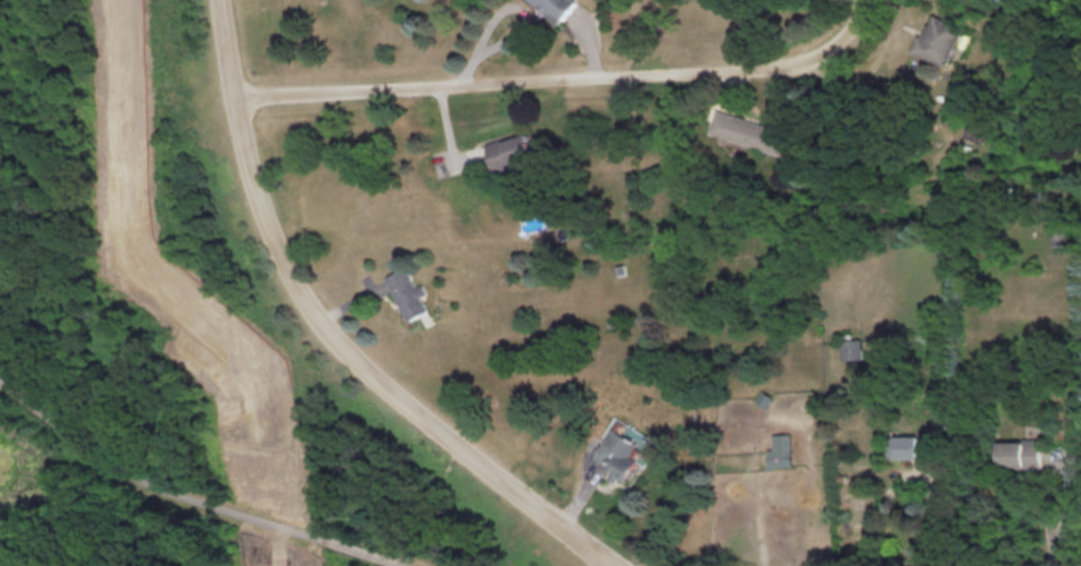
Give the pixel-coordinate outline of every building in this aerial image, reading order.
[(576,0),(531,0),(559,23),(577,1),(576,0)] [(909,51),(945,66),(962,25),(931,13),(922,35),(916,32),(909,51)] [(784,152),(790,128),(715,110),(709,134),(784,152)] [(963,135),(981,142),(986,130),(968,123),(963,135)] [(487,143),(494,167),(536,156),(530,132),(487,143)] [(1052,242),(1068,241),(1068,217),(1052,218),(1052,242)] [(384,277),(408,320),(428,310),(420,296),(427,292),(422,283),(415,286),(404,266),(384,277)] [(863,358),(863,338),(842,339),(842,359),(863,358)] [(595,459),(614,469),(611,475),(626,483),(639,459),(647,463),(659,440),(616,418),(595,459)] [(790,433),(771,434),(771,448),(767,448),(768,466),(792,465),(790,433)] [(897,457),(932,458),(932,435),(898,434),(897,457)] [(1002,439),(1001,467),(1043,467),(1043,439),(1002,439)]
